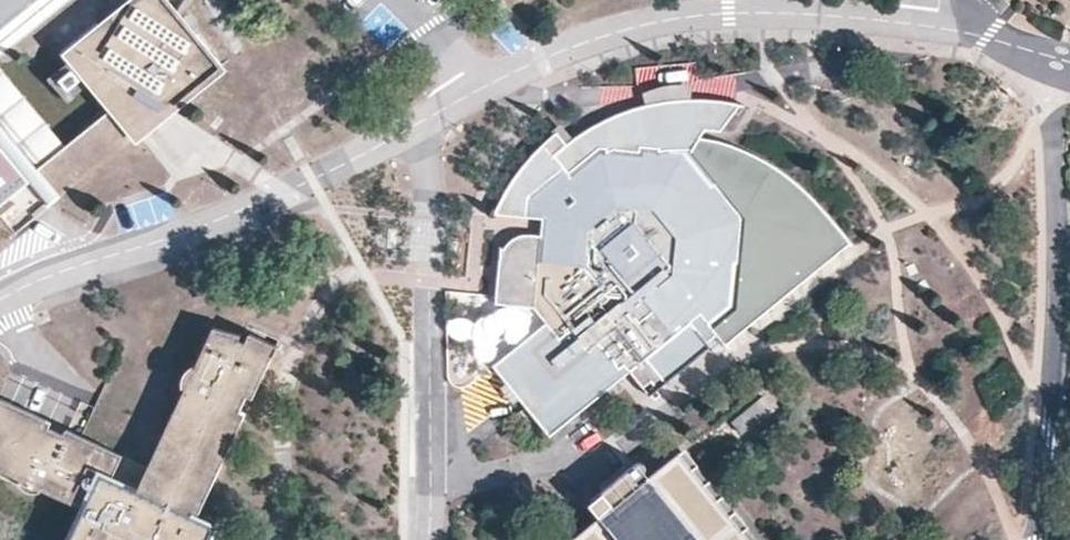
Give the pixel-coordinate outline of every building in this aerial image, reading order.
[(59,0),(0,0),(0,48),(59,0)] [(160,0),(141,0),(74,55),(81,64),(61,80),(74,96),(94,80),(137,134),(162,114),(217,70),(160,0)] [(55,157),(66,148),(0,66),(0,89),(55,157)] [(28,183),(48,207),(60,197),(38,170),(55,157),(0,89),(0,206),(28,183)] [(556,239),(542,237),(536,236),(532,236),(524,236),(522,236),(518,238),(511,242),(505,249),(502,249),(496,305),(534,309),(547,324),(493,370),(548,435),(627,371),(650,402),(709,354),(705,349),(717,339),(731,353),(851,248),(826,218),(792,184),(754,162),(725,150),(699,145),(704,137),(723,137),(740,112),(714,106),(679,105),(641,112),(612,122),(591,131),(569,146),(557,132),(522,170),(509,190),(496,214),(525,215),(558,218),(556,239)] [(92,133),(120,161),(140,143),(111,114),(92,133)] [(536,236),(542,237),(556,239),(558,218),(525,215),(525,226),(524,236),(532,236),(536,236)] [(198,514),(246,413),(241,410),(248,396),(253,398),(278,346),(250,333),(246,341),(239,338),(241,334),(214,327),(137,489),(126,484),(127,481),(114,475),(123,455),(67,428),(64,434),(49,427),(52,422),(0,397),(0,471),(83,511),(70,539),(214,539),(221,525),(198,514)] [(667,467),(615,403),(565,445),(608,498),(592,512),(559,472),(541,487),(582,537),(667,467)] [(682,454),(667,467),(582,537),(578,539),(752,539),(682,454)]
